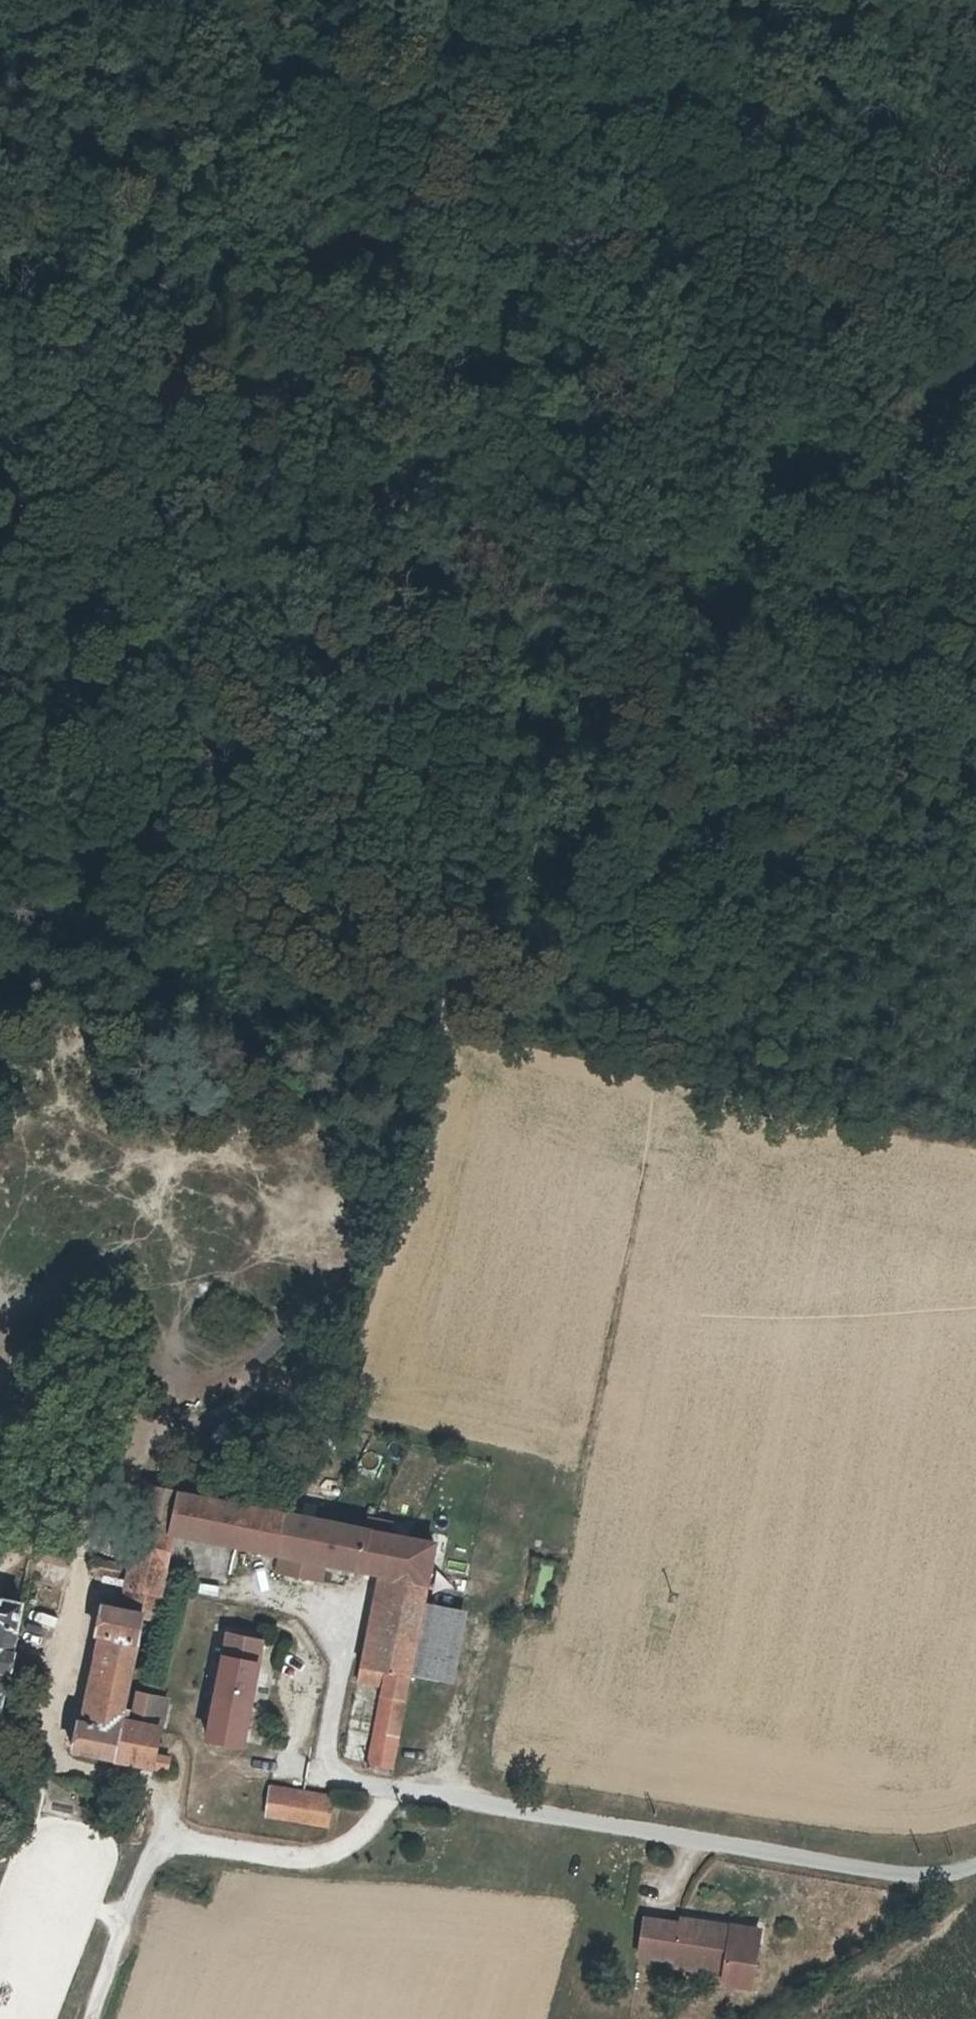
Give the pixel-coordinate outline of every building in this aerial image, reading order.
[(118,1616),(146,1626),(158,1629),(170,1573),(177,1539),(182,1511),(185,1498),(138,1489),(124,1571),(120,1588),(123,1591),(123,1594),(118,1616)] [(177,1539),(242,1551),(285,1559),(327,1567),(375,1576),(426,1586),(434,1544),(386,1535),(375,1533),(363,1531),(338,1526),(327,1524),(315,1522),(282,1516),(185,1498),(182,1511),(177,1539)] [(329,1513),(317,1511),(315,1522),(327,1524),(329,1513)] [(340,1515),(329,1513),(327,1524),(338,1526),(340,1515)] [(377,1522),(365,1520),(363,1531),(375,1533),(377,1522)] [(388,1524),(377,1522),(375,1533),(386,1535),(388,1524)] [(236,1584),(242,1551),(177,1539),(170,1573),(236,1584)] [(59,1573),(61,1560),(31,1554),(29,1567),(59,1573)] [(327,1567),(285,1559),(281,1575),(324,1583),(327,1567)] [(114,1583),(117,1570),(89,1565),(87,1578),(114,1583)] [(412,1677),(425,1588),(426,1586),(375,1576),(359,1668),(412,1677)] [(425,1588),(412,1677),(452,1684),(467,1595),(425,1588)] [(22,1611),(0,1607),(0,1721),(22,1611)] [(73,1756),(123,1764),(134,1700),(146,1626),(118,1616),(98,1612),(94,1643),(102,1645),(88,1728),(78,1728),(73,1756)] [(262,1643),(228,1637),(208,1743),(242,1749),(262,1643)] [(412,1677),(359,1668),(357,1682),(384,1686),(410,1690),(412,1677)] [(410,1690),(384,1686),(382,1696),(388,1696),(380,1750),(374,1750),(371,1766),(396,1770),(410,1690)] [(134,1700),(123,1764),(168,1773),(170,1764),(157,1762),(163,1733),(139,1728),(144,1702),(134,1700)] [(139,1728),(163,1733),(169,1707),(144,1702),(139,1728)] [(331,1818),(335,1797),(272,1787),(267,1816),(268,1816),(329,1826),(331,1818)] [(732,1935),(734,1926),(685,1919),(683,1926),(646,1920),(641,1957),(679,1962),(679,1968),(725,1975),(725,1983),(754,1987),(761,1941),(732,1935)] [(732,1935),(761,1941),(763,1930),(734,1926),(732,1935)]
